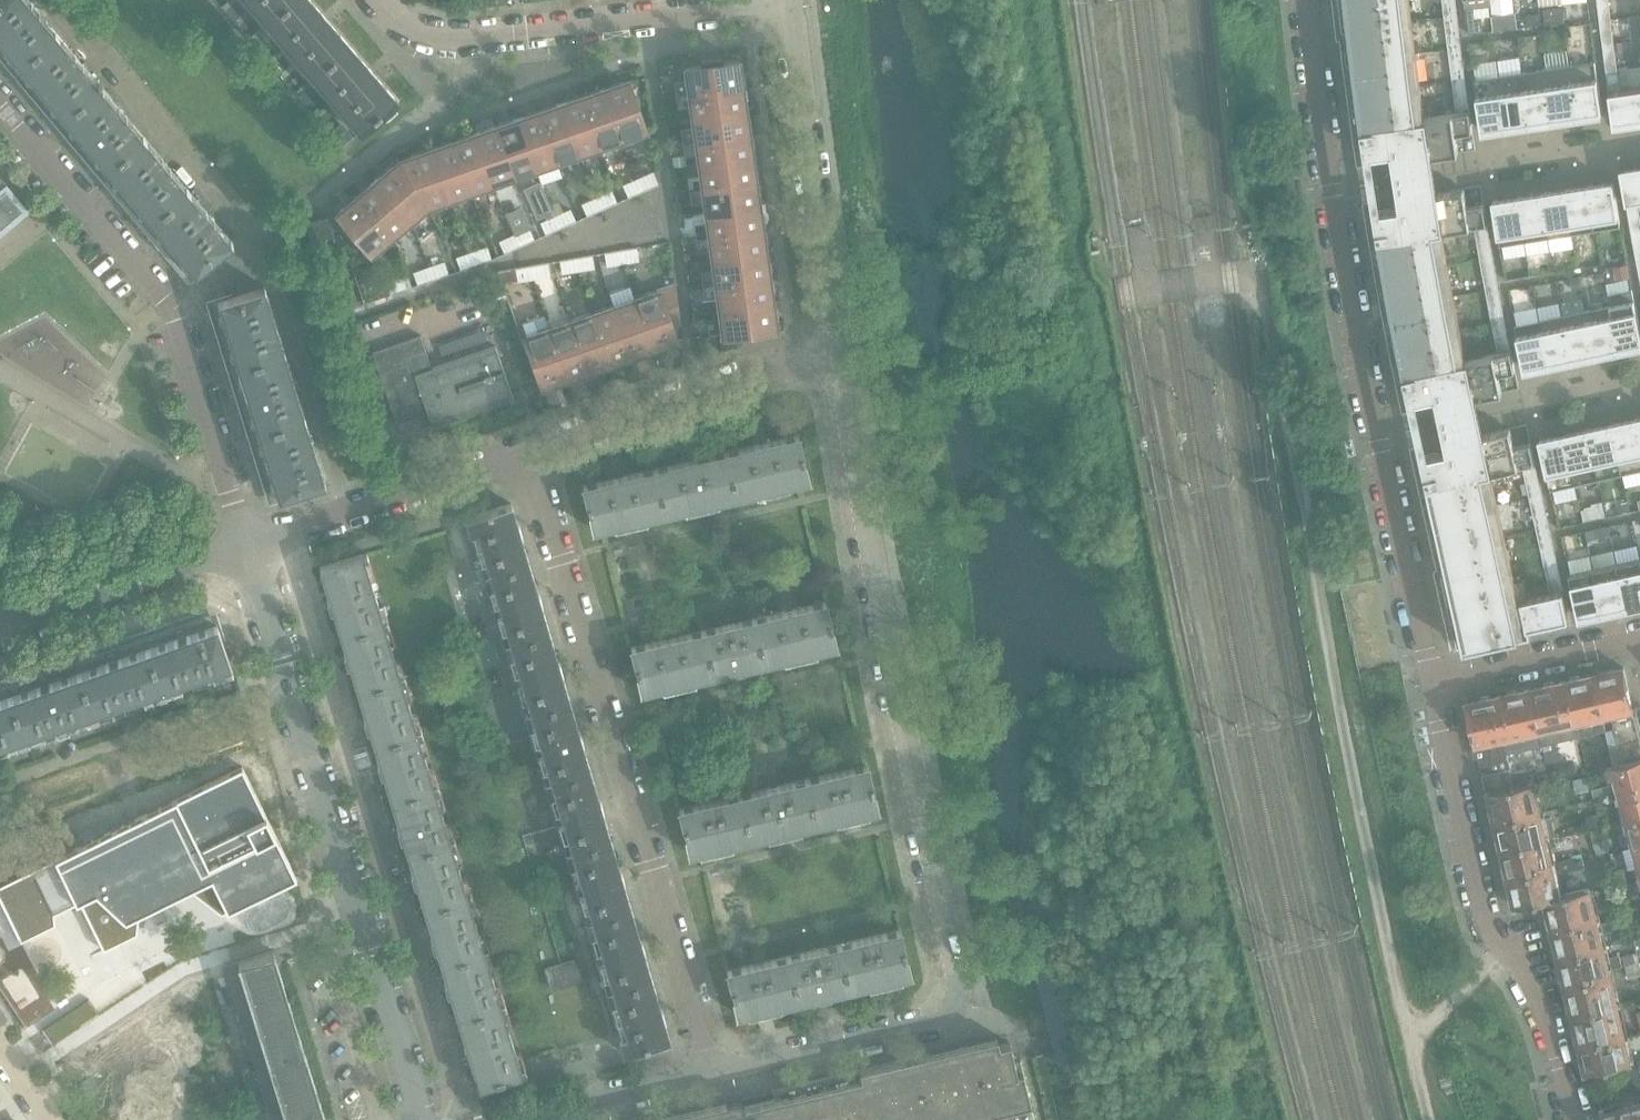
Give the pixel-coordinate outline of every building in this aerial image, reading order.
[(35,8),(29,0),(0,0),(0,41),(1,41),(0,42),(0,51),(16,70),(58,35),(35,8)] [(267,22),(292,0),(249,0),(267,22)] [(321,15),(308,0),(292,0),(267,22),(313,76),(348,46),(321,15)] [(1459,152),(1456,134),(1473,132),(1470,117),(1462,51),(1456,0),(1443,0),(1445,16),(1449,48),(1452,79),(1457,113),(1424,117),(1420,86),(1419,83),(1415,53),(1411,19),(1409,0),(1346,0),(1356,81),(1364,139),(1367,156),(1392,153),(1401,152),(1403,161),(1430,156),(1435,156),(1459,152)] [(1613,14),(1612,3),(1598,5),(1600,16),(1613,14)] [(1544,24),(1564,22),(1562,6),(1543,8),(1544,24)] [(1496,15),(1498,31),(1517,28),(1515,12),(1496,15)] [(1526,14),(1528,26),(1540,25),(1538,12),(1526,14)] [(1614,18),(1613,14),(1600,16),(1601,26),(1615,25),(1614,18)] [(1482,19),(1467,20),(1468,33),(1483,32),(1482,19)] [(1616,36),(1615,25),(1601,26),(1602,37),(1616,36)] [(62,115),(98,83),(58,35),(16,70),(33,90),(39,87),(44,93),(40,99),(53,114),(58,111),(62,115)] [(1617,42),(1616,36),(1602,37),(1604,48),(1617,46),(1617,42)] [(360,130),(395,100),(394,99),(394,100),(348,46),(313,76),(360,130)] [(1619,57),(1617,46),(1604,48),(1605,59),(1619,57)] [(1530,123),(1523,72),(1520,56),(1497,60),(1499,75),(1507,127),(1530,123)] [(741,86),(738,60),(722,62),(721,57),(700,60),(701,65),(685,67),(688,93),(741,86)] [(1620,67),(1619,57),(1605,59),(1606,70),(1620,68),(1620,67)] [(1600,96),(1595,61),(1570,65),(1578,116),(1603,112),(1600,96)] [(1578,116),(1570,65),(1546,68),(1554,119),(1578,116)] [(1554,119),(1546,68),(1523,72),(1530,123),(1554,119)] [(1621,79),(1620,68),(1606,70),(1608,80),(1621,79)] [(1507,127),(1499,75),(1474,79),(1479,116),(1482,130),(1507,127)] [(1623,89),(1621,79),(1608,80),(1609,91),(1623,89)] [(643,131),(626,81),(602,89),(620,139),(643,131)] [(142,135),(122,111),(98,83),(62,115),(68,122),(64,127),(76,142),(83,139),(88,145),(84,151),(96,166),(102,163),(104,166),(142,135)] [(744,109),(741,86),(688,93),(692,117),(744,109)] [(1623,89),(1609,91),(1610,94),(1614,124),(1639,120),(1639,87),(1623,89)] [(620,139),(602,89),(581,96),(599,146),(620,139)] [(599,146),(581,96),(559,104),(577,154),(599,146)] [(577,154),(559,104),(538,111),(556,161),(577,154)] [(748,133),(744,109),(692,117),(695,141),(748,133)] [(556,161),(538,111),(517,119),(535,169),(556,161)] [(535,169),(517,119),(495,126),(513,176),(535,169)] [(513,176),(495,126),(474,133),(492,184),(513,176)] [(492,184),(474,133),(452,141),(470,191),(492,184)] [(751,157),(748,133),(695,141),(698,164),(751,157)] [(188,189),(166,163),(142,135),(104,166),(111,175),(108,180),(120,194),(126,191),(132,198),(128,203),(140,218),(145,215),(150,221),(188,189)] [(470,191),(452,141),(431,148),(449,199),(470,191)] [(449,199),(431,148),(409,156),(410,159),(401,165),(426,207),(449,199)] [(1503,392),(1499,374),(1515,371),(1512,356),(1511,350),(1500,291),(1487,224),(1486,218),(1484,203),(1467,206),(1465,188),(1440,191),(1439,183),(1436,164),(1435,156),(1430,156),(1403,161),(1401,152),(1392,153),(1395,171),(1398,189),(1401,208),(1375,213),(1378,229),(1395,323),(1407,385),(1411,402),(1436,397),(1445,395),(1447,404),(1474,398),(1478,397),(1503,392)] [(686,166),(685,156),(671,158),(673,168),(686,166)] [(754,181),(751,157),(698,164),(701,188),(754,181)] [(426,207),(401,165),(394,169),(391,166),(372,182),(407,223),(426,207)] [(1621,170),(1625,196),(1626,202),(1639,200),(1639,167),(1621,170)] [(658,184),(653,174),(652,172),(637,179),(643,191),(658,184)] [(643,191),(637,179),(622,185),(627,198),(643,191)] [(29,210),(4,180),(0,183),(0,229),(14,217),(17,220),(29,210)] [(757,204),(754,181),(701,188),(705,212),(757,204)] [(407,223),(372,182),(355,197),(390,237),(407,223)] [(1616,197),(1614,182),(1589,186),(1596,230),(1621,226),(1616,197)] [(1596,230),(1589,186),(1565,190),(1572,234),(1596,230)] [(232,242),(210,215),(188,189),(150,221),(155,226),(151,231),(164,246),(170,243),(176,250),(171,255),(183,270),(189,267),(194,273),(232,242)] [(1572,234),(1565,190),(1541,193),(1548,237),(1572,234)] [(616,203),(611,191),(596,198),(602,210),(616,203)] [(1548,237),(1541,193),(1518,197),(1525,241),(1548,237)] [(390,237),(355,197),(338,211),(372,252),(390,237)] [(1525,241),(1518,197),(1493,201),(1495,217),(1500,245),(1525,241)] [(602,210),(596,198),(581,205),(586,217),(602,210)] [(1639,200),(1626,202),(1628,213),(1639,211),(1639,201),(1639,200)] [(761,228),(757,204),(705,212),(708,236),(761,228)] [(575,222),(570,210),(555,216),(560,228),(575,222)] [(1628,213),(1630,224),(1639,222),(1639,211),(1628,213)] [(560,228),(555,216),(539,223),(545,235),(560,228)] [(334,236),(328,217),(304,224),(310,243),(334,236)] [(1630,224),(1632,234),(1639,233),(1639,222),(1630,224)] [(534,240),(528,228),(514,235),(519,247),(534,240)] [(764,252),(761,228),(708,236),(711,259),(764,252)] [(1632,234),(1634,245),(1639,244),(1639,233),(1632,234)] [(519,247),(514,235),(498,242),(503,254),(519,247)] [(491,259),(486,247),(471,252),(475,265),(491,259)] [(639,262),(636,247),(620,250),(623,264),(639,262)] [(623,264),(620,250),(604,252),(606,267),(623,264)] [(475,265),(471,252),(455,258),(459,270),(475,265)] [(767,276),(764,252),(711,259),(715,283),(767,276)] [(594,269),(591,255),(575,257),(578,272),(594,269)] [(578,272),(575,257),(559,260),(561,275),(578,272)] [(448,274),(444,262),(428,267),(433,279),(448,274)] [(549,277),(547,263),(547,262),(531,265),(533,280),(549,277)] [(1630,277),(1628,264),(1613,267),(1616,280),(1630,277)] [(533,280),(531,265),(497,271),(502,285),(533,280)] [(433,279),(428,267),(412,273),(417,285),(433,279)] [(1605,280),(1603,272),(1594,273),(1596,282),(1605,280)] [(771,299),(767,276),(715,283),(718,307),(771,299)] [(1579,276),(1570,278),(1572,290),(1582,288),(1579,276)] [(405,289),(401,277),(385,282),(377,284),(382,298),(389,295),(405,289)] [(656,288),(656,290),(633,298),(651,349),(674,341),(670,329),(680,326),(674,282),(656,288)] [(284,352),(274,320),(263,286),(217,301),(219,309),(214,312),(219,330),(226,330),(228,334),(229,338),(223,341),(229,360),(235,359),(237,367),(284,352)] [(651,349),(633,298),(612,306),(629,356),(651,349)] [(774,324),(771,299),(718,307),(721,331),(737,329),(738,334),(759,331),(758,326),(774,324)] [(1634,300),(1610,305),(1619,348),(1639,344),(1639,327),(1634,300)] [(1619,348),(1610,305),(1586,310),(1595,353),(1619,348)] [(629,356),(612,306),(590,313),(608,364),(629,356)] [(1595,353),(1586,310),(1563,315),(1572,358),(1595,353)] [(608,364),(590,313),(569,321),(586,371),(608,364)] [(1572,358),(1563,315),(1539,320),(1549,363),(1572,358)] [(1549,363),(1539,320),(1515,325),(1521,354),(1524,369),(1549,363)] [(586,371),(569,321),(547,328),(565,378),(586,371)] [(565,378),(547,328),(526,336),(543,386),(565,378)] [(442,355),(487,339),(484,330),(439,346),(442,355)] [(513,398),(495,345),(431,368),(420,336),(372,353),(396,424),(417,417),(416,414),(426,410),(431,426),(513,398)] [(304,417),(294,384),(284,352),(237,367),(239,374),(234,377),(239,395),(246,395),(249,403),(243,406),(249,425),(255,424),(257,432),(304,417)] [(1530,627),(1540,625),(1570,618),(1564,592),(1563,590),(1550,530),(1535,462),(1534,457),(1530,442),(1514,445),(1510,428),(1486,434),(1484,424),(1482,415),(1480,406),(1478,397),(1474,398),(1447,404),(1445,395),(1436,397),(1440,415),(1444,433),(1448,451),(1422,456),(1426,474),(1454,600),(1465,649),(1532,633),(1530,627)] [(324,483),(304,417),(257,432),(259,439),(254,442),(260,460),(266,460),(268,464),(269,468),(263,471),(269,490),(275,489),(277,497),(291,493),(292,493),(324,483)] [(1634,419),(1611,424),(1622,474),(1639,470),(1639,445),(1634,419)] [(1622,474),(1611,424),(1587,429),(1599,479),(1622,474)] [(1599,479),(1587,429),(1564,434),(1575,484),(1599,479)] [(1575,484),(1564,434),(1539,440),(1543,455),(1550,490),(1575,484)] [(807,479),(797,436),(725,453),(736,496),(807,479)] [(736,496),(725,453),(654,469),(665,512),(736,496)] [(665,512),(654,469),(582,486),(592,529),(665,512)] [(1629,511),(1627,501),(1616,504),(1617,513),(1629,511)] [(528,562),(516,521),(511,503),(464,517),(469,532),(482,576),(528,562)] [(1605,516),(1603,506),(1582,511),(1584,521),(1605,516)] [(1611,536),(1609,525),(1585,530),(1588,541),(1611,536)] [(382,620),(377,604),(363,558),(368,557),(366,553),(362,554),(319,567),(329,598),(326,599),(326,600),(330,612),(332,611),(340,637),(387,622),(386,619),(382,620)] [(1617,562),(1627,606),(1639,603),(1639,557),(1617,562)] [(549,632),(537,593),(528,562),(482,576),(503,646),(549,632)] [(1627,606),(1617,562),(1594,568),(1603,611),(1627,606)] [(1603,611),(1594,568),(1569,573),(1573,590),(1579,616),(1603,611)] [(815,650),(835,645),(825,602),(630,648),(640,691),(660,686),(661,690),(695,682),(694,678),(732,669),(733,673),(745,671),(744,667),(782,658),(783,662),(816,654),(815,650)] [(233,673),(223,643),(222,641),(215,623),(207,626),(204,621),(184,627),(185,634),(177,637),(173,631),(154,638),(154,644),(146,647),(164,698),(233,674),(233,673)] [(399,675),(394,658),(384,627),(388,626),(387,622),(340,637),(345,653),(343,654),(346,666),(349,665),(357,692),(404,677),(403,674),(399,675)] [(569,702),(549,632),(503,646),(524,715),(569,702)] [(164,698),(146,647),(138,649),(135,644),(115,651),(116,658),(109,661),(105,655),(85,662),(86,668),(77,671),(86,697),(97,693),(105,719),(164,698)] [(1633,707),(1624,667),(1595,674),(1605,720),(1612,719),(1614,727),(1639,722),(1635,708),(1634,707),(1633,707)] [(105,719),(97,693),(86,697),(77,671),(70,673),(67,668),(47,675),(48,682),(40,685),(36,679),(17,685),(17,692),(9,695),(18,721),(28,717),(37,742),(67,732),(105,719)] [(1605,720),(1595,674),(1580,677),(1578,676),(1570,677),(1569,680),(1559,682),(1563,704),(1572,703),(1577,727),(1577,726),(1605,720)] [(416,730),(411,713),(401,681),(405,680),(404,677),(357,692),(365,718),(363,719),(363,720),(366,731),(369,730),(374,746),(421,732),(420,728),(416,730)] [(1577,727),(1572,703),(1563,704),(1559,682),(1554,683),(1552,681),(1544,683),(1543,686),(1529,689),(1542,746),(1580,737),(1577,726),(1577,727)] [(1542,746),(1529,689),(1517,692),(1515,690),(1507,691),(1506,694),(1502,695),(1506,717),(1498,719),(1503,743),(1504,743),(1507,754),(1542,746)] [(28,717),(18,721),(9,695),(3,697),(0,694),(0,755),(37,742),(28,717)] [(1503,743),(1498,719),(1506,717),(1502,695),(1491,697),(1489,695),(1481,697),(1480,700),(1466,703),(1467,707),(1476,749),(1503,743)] [(590,771),(575,720),(569,702),(524,715),(544,784),(590,771)] [(1639,722),(1614,727),(1606,730),(1610,746),(1639,739),(1639,726),(1639,722)] [(432,784),(418,736),(422,735),(421,732),(374,746),(379,762),(376,763),(380,776),(383,775),(391,801),(437,786),(436,783),(432,784)] [(1610,746),(1611,749),(1609,749),(1613,765),(1639,758),(1639,739),(1610,746)] [(1476,749),(1482,775),(1510,768),(1507,754),(1504,743),(1503,743),(1476,749)] [(1613,765),(1607,767),(1610,778),(1613,777),(1617,790),(1636,785),(1639,795),(1639,794),(1639,758),(1613,765)] [(857,813),(876,809),(876,808),(866,765),(678,810),(688,853),(708,848),(709,852),(714,851),(721,849),(720,845),(845,816),(846,820),(852,818),(858,817),(857,813)] [(1550,779),(1547,765),(1512,773),(1515,787),(1550,779)] [(0,881),(0,903),(12,929),(17,939),(55,921),(53,909),(76,898),(93,933),(100,949),(137,931),(136,912),(202,881),(218,914),(293,877),(240,766),(0,881)] [(1515,787),(1512,773),(1511,773),(1510,768),(1482,775),(1486,793),(1489,794),(1515,788),(1515,787)] [(610,841),(590,771),(544,784),(564,854),(610,841)] [(1586,776),(1572,779),(1575,793),(1589,790),(1586,776)] [(1554,795),(1550,779),(1515,787),(1515,788),(1489,794),(1487,797),(1488,803),(1491,804),(1493,814),(1513,809),(1514,813),(1518,811),(1519,815),(1525,813),(1526,817),(1542,813),(1538,798),(1554,795)] [(1639,795),(1636,785),(1617,790),(1625,821),(1639,817),(1639,794),(1639,795)] [(449,839),(444,823),(435,791),(439,789),(437,786),(391,801),(399,827),(396,828),(400,840),(402,840),(407,856),(454,841),(453,838),(449,839)] [(1603,786),(1592,789),(1594,797),(1605,794),(1603,786)] [(1605,794),(1594,797),(1595,799),(1599,806),(1611,802),(1608,793),(1605,794)] [(1543,820),(1542,817),(1542,816),(1542,813),(1526,817),(1525,813),(1519,815),(1518,811),(1514,813),(1513,809),(1493,814),(1498,837),(1497,839),(1498,845),(1501,847),(1547,837),(1555,836),(1551,818),(1543,820)] [(1602,826),(1599,814),(1585,817),(1588,830),(1602,826)] [(1625,821),(1626,822),(1632,846),(1639,844),(1639,817),(1625,821)] [(1630,845),(1626,832),(1618,834),(1621,847),(1630,845)] [(1547,839),(1547,837),(1501,847),(1502,851),(1500,854),(1502,860),(1504,862),(1509,881),(1528,877),(1527,874),(1532,873),(1531,869),(1537,868),(1536,865),(1552,861),(1547,839)] [(466,894),(451,845),(455,844),(454,841),(407,856),(412,872),(410,873),(413,884),(413,885),(416,884),(424,910),(471,895),(470,892),(466,894)] [(630,909),(622,880),(610,841),(564,854),(585,923),(630,909)] [(1560,894),(1555,874),(1585,866),(1583,858),(1575,860),(1574,857),(1553,863),(1552,861),(1536,865),(1537,868),(1531,869),(1532,873),(1527,874),(1528,877),(1509,881),(1514,906),(1542,900),(1560,895),(1560,894)] [(1628,882),(1624,870),(1614,873),(1616,880),(1617,885),(1628,882)] [(1638,879),(1638,880),(1618,886),(1621,896),(1639,891),(1639,879),(1638,879)] [(1599,923),(1591,887),(1560,894),(1560,895),(1542,900),(1545,910),(1547,911),(1550,924),(1570,919),(1570,923),(1575,922),(1576,925),(1581,924),(1582,927),(1599,923)] [(483,949),(478,932),(468,900),(472,899),(471,895),(424,910),(432,937),(430,938),(430,939),(433,950),(436,949),(441,965),(488,950),(487,947),(483,949)] [(651,979),(630,909),(585,923),(605,993),(651,979)] [(1604,944),(1602,934),(1613,931),(1610,921),(1600,924),(1599,923),(1582,927),(1581,924),(1576,925),(1575,922),(1570,923),(1570,919),(1550,924),(1555,944),(1553,946),(1555,952),(1558,954),(1558,955),(1604,944)] [(909,974),(899,930),(838,945),(848,988),(878,981),(879,985),(890,982),(889,978),(909,974)] [(1639,962),(1634,941),(1633,941),(1630,942),(1633,954),(1622,957),(1625,966),(1639,962)] [(1622,966),(1620,956),(1608,959),(1604,944),(1558,955),(1559,958),(1557,961),(1558,967),(1561,969),(1566,988),(1585,984),(1584,980),(1589,979),(1589,977),(1593,976),(1592,972),(1610,968),(1610,970),(1622,966)] [(848,988),(838,945),(787,957),(798,1000),(817,995),(818,999),(830,996),(829,992),(848,988)] [(222,963),(271,1119),(325,1119),(275,958),(272,948),(222,963)] [(499,1003),(494,987),(485,955),(489,954),(488,950),(441,965),(446,981),(443,982),(444,983),(447,994),(450,993),(458,1020),(505,1006),(503,1002),(499,1003)] [(798,1000),(787,957),(726,971),(736,1014),(757,1009),(757,1013),(769,1011),(768,1007),(798,1000)] [(579,971),(573,960),(560,964),(544,969),(547,980),(579,971)] [(1618,1001),(1610,970),(1610,968),(1592,972),(1593,976),(1589,977),(1589,979),(1584,980),(1585,984),(1566,988),(1569,1001),(1567,1004),(1569,1010),(1571,1012),(1618,1001)] [(669,1039),(656,994),(651,979),(605,993),(619,1037),(618,1037),(622,1052),(669,1039)] [(1627,1038),(1618,1004),(1618,1003),(1618,1001),(1571,1012),(1572,1016),(1571,1019),(1572,1025),(1575,1026),(1578,1039),(1597,1035),(1598,1037),(1603,1036),(1604,1040),(1609,1039),(1610,1042),(1627,1038)] [(520,1068),(514,1051),(501,1010),(505,1008),(505,1006),(458,1020),(466,1046),(463,1047),(467,1059),(470,1058),(478,1086),(521,1073),(521,1072),(525,1071),(524,1067),(520,1068)] [(1632,1061),(1627,1038),(1610,1042),(1609,1039),(1604,1040),(1603,1036),(1598,1037),(1597,1035),(1578,1039),(1586,1072),(1592,1070),(1632,1061)] [(1019,1059),(1013,1061),(1009,1043),(998,1045),(996,1037),(773,1089),(775,1098),(748,1104),(743,1105),(742,1103),(741,1101),(739,1100),(736,1099),(734,1099),(725,1101),(644,1119),(1033,1119),(1019,1059)]
